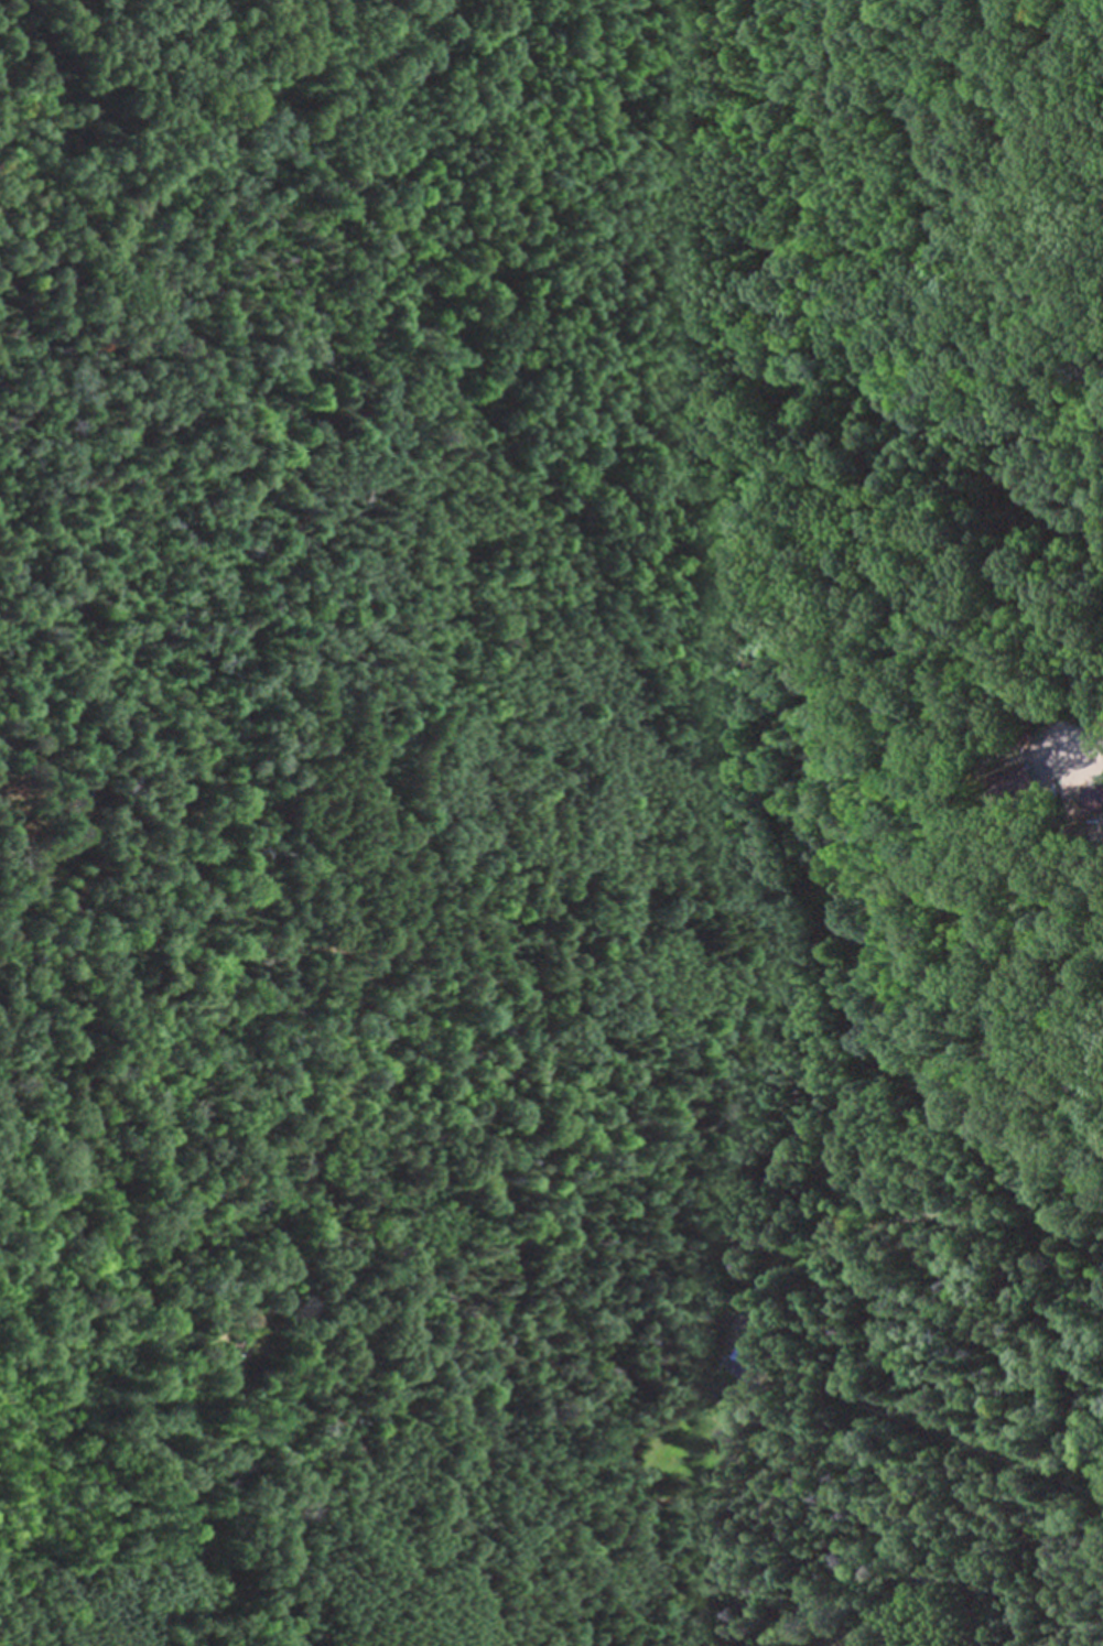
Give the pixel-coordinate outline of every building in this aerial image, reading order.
[(245,1350),(232,1342),(225,1355),(238,1362),(245,1350)]
